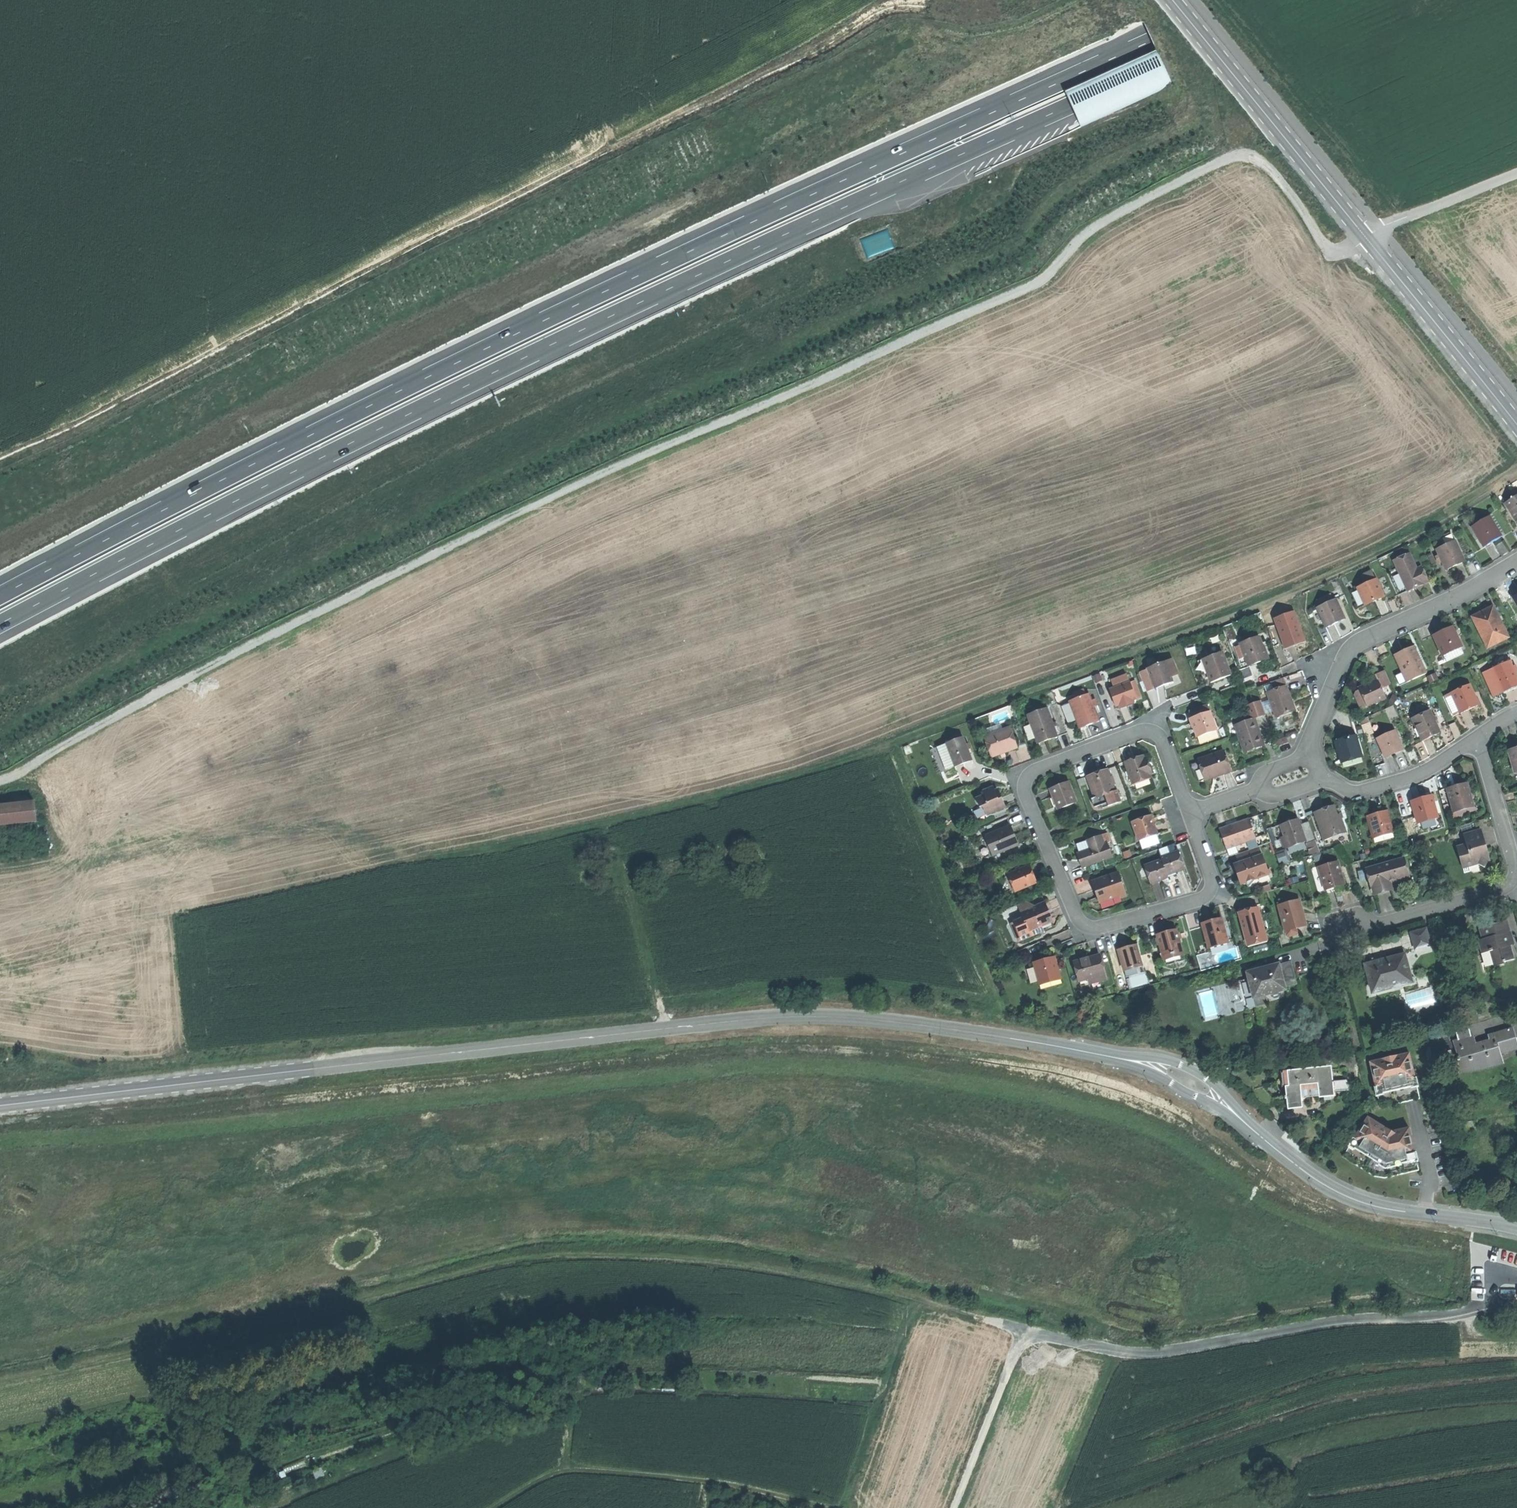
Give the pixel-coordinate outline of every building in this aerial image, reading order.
[(1516,524),(1516,496),(1504,504),(1516,524)] [(1492,542),(1501,537),(1489,516),(1471,526),(1484,547),(1492,542)] [(1439,537),(1443,546),(1455,541),(1451,532),(1439,537)] [(1455,566),(1464,562),(1455,541),(1443,546),(1436,549),(1446,570),(1455,566)] [(1417,587),(1428,582),(1423,572),(1419,574),(1416,568),(1409,553),(1393,561),(1407,591),(1417,587)] [(1363,575),(1367,584),(1375,580),(1371,571),(1363,575)] [(1383,597),(1376,580),(1375,580),(1367,584),(1357,588),(1365,605),(1374,601),(1383,597)] [(1317,600),(1320,607),(1333,601),(1330,594),(1317,600)] [(1335,623),(1344,619),(1335,600),(1333,601),(1320,607),(1317,608),(1326,627),(1335,623)] [(1487,648),(1508,637),(1493,607),(1487,610),(1482,612),(1484,615),(1474,620),(1487,648)] [(1284,646),(1304,639),(1294,611),(1274,619),(1284,646)] [(1472,617),(1474,620),(1484,615),(1482,612),(1472,617)] [(1433,635),(1443,656),(1462,647),(1458,638),(1457,639),(1452,627),(1440,632),(1433,635)] [(1259,637),(1240,644),(1247,662),(1249,666),(1259,662),(1267,659),(1259,637)] [(1305,642),(1304,639),(1284,646),(1285,649),(1295,645),(1305,642)] [(1241,664),(1247,662),(1240,644),(1234,646),(1241,664)] [(1407,682),(1426,674),(1414,646),(1403,651),(1394,655),(1407,682)] [(1211,683),(1231,676),(1222,652),(1204,658),(1209,672),(1207,673),(1209,679),(1211,683)] [(1171,659),(1164,662),(1169,675),(1176,672),(1171,659)] [(1155,689),(1172,682),(1169,675),(1164,662),(1139,673),(1147,692),(1155,689)] [(1502,692),(1510,689),(1516,686),(1516,678),(1510,662),(1492,669),(1502,692)] [(1250,667),(1239,671),(1242,680),(1253,676),(1250,667)] [(1493,696),(1502,692),(1492,669),(1484,673),(1493,696)] [(1376,676),(1378,680),(1381,688),(1390,684),(1385,672),(1376,676)] [(1272,682),(1274,690),(1286,686),(1284,678),(1272,682)] [(1381,688),(1378,680),(1367,685),(1359,688),(1360,691),(1366,705),(1367,706),(1385,698),(1381,688)] [(1110,689),(1116,707),(1119,706),(1133,701),(1136,699),(1129,682),(1110,689)] [(1451,693),(1460,713),(1468,710),(1478,706),(1471,691),(1471,690),(1469,685),(1451,693)] [(1267,693),(1275,718),(1287,714),(1295,711),(1286,686),(1274,690),(1267,693)] [(1360,708),(1366,705),(1360,691),(1354,694),(1360,708)] [(1088,725),(1099,721),(1089,694),(1069,701),(1079,729),(1088,725)] [(1134,704),(1133,701),(1119,706),(1120,710),(1127,707),(1134,704)] [(1247,706),(1252,720),(1255,719),(1266,715),(1261,701),(1247,706)] [(1193,710),(1196,718),(1210,713),(1207,705),(1193,710)] [(1048,740),(1057,737),(1047,708),(1027,715),(1038,744),(1048,740)] [(1430,711),(1413,719),(1414,723),(1421,736),(1423,740),(1431,736),(1440,733),(1430,711)] [(1197,737),(1216,730),(1210,713),(1196,718),(1192,719),(1191,719),(1195,730),(1197,737)] [(1235,726),(1244,752),(1254,748),(1264,745),(1262,745),(1260,738),(1261,737),(1255,719),(1252,720),(1235,726)] [(1415,739),(1421,736),(1414,723),(1409,725),(1415,739)] [(1003,753),(1017,748),(1010,728),(985,737),(992,757),(1003,753)] [(1219,738),(1216,730),(1197,737),(1200,744),(1219,738)] [(1377,739),(1385,757),(1393,754),(1402,750),(1394,731),(1377,739)] [(1338,751),(1341,760),(1361,754),(1356,735),(1335,742),(1338,751)] [(955,767),(972,760),(963,737),(946,744),(955,767)] [(1276,741),(1277,746),(1288,743),(1286,737),(1276,741)] [(1509,751),(1510,756),(1515,773),(1516,772),(1516,748),(1509,751)] [(1224,751),(1198,760),(1205,780),(1218,776),(1231,771),(1224,751)] [(1143,756),(1125,762),(1133,785),(1135,784),(1150,779),(1151,778),(1147,767),(1143,756)] [(1510,774),(1515,773),(1510,756),(1505,758),(1510,774)] [(973,764),(972,760),(955,767),(956,771),(965,767),(973,764)] [(1199,782),(1205,780),(1198,760),(1192,762),(1199,782)] [(1097,773),(1087,777),(1095,799),(1105,795),(1114,792),(1115,792),(1107,770),(1097,773)] [(1152,786),(1150,779),(1135,784),(1137,791),(1152,786)] [(1054,800),(1058,809),(1076,802),(1068,782),(1050,789),(1054,800)] [(1447,789),(1454,813),(1474,807),(1467,783),(1457,786),(1447,789)] [(985,795),(976,799),(980,808),(983,807),(987,815),(1006,807),(1003,800),(1001,796),(1000,796),(998,790),(993,792),(991,788),(983,792),(985,795)] [(1115,795),(1114,792),(1105,795),(1108,806),(1122,801),(1119,794),(1115,795)] [(1412,803),(1418,823),(1438,818),(1433,800),(1423,803),(1422,800),(1421,801),(1412,803)] [(37,823),(34,802),(0,806),(0,827),(37,823)] [(1314,812),(1324,840),(1346,832),(1343,823),(1341,824),(1334,805),(1323,809),(1314,812)] [(1367,816),(1373,839),(1393,833),(1387,810),(1376,813),(1367,816)] [(1150,816),(1132,822),(1139,841),(1140,841),(1157,835),(1153,824),(1150,816)] [(1280,838),(1284,849),(1306,841),(1300,825),(1298,819),(1292,821),(1288,818),(1285,823),(1283,824),(1280,825),(1284,836),(1280,838)] [(1226,849),(1255,838),(1249,819),(1234,824),(1220,829),(1226,849)] [(1309,821),(1300,825),(1306,841),(1307,843),(1315,840),(1309,821)] [(1010,826),(985,836),(993,856),(1018,845),(1014,835),(1010,826)] [(1480,830),(1464,834),(1466,844),(1457,847),(1461,861),(1467,860),(1469,867),(1479,864),(1485,867),(1487,862),(1490,861),(1486,848),(1485,849),(1483,849),(1482,844),(1484,844),(1480,830)] [(1082,868),(1112,857),(1107,843),(1104,844),(1101,835),(1087,840),(1090,849),(1077,854),(1080,861),(1082,868)] [(1160,843),(1157,835),(1140,841),(1143,848),(1160,843)] [(1243,860),(1244,862),(1262,856),(1258,847),(1236,855),(1238,862),(1243,860)] [(1280,862),(1290,861),(1288,851),(1278,853),(1280,862)] [(1161,857),(1162,860),(1167,875),(1176,872),(1184,869),(1178,852),(1161,857)] [(1262,856),(1244,862),(1245,865),(1236,869),(1238,876),(1241,884),(1244,883),(1249,886),(1257,877),(1258,878),(1268,874),(1262,856)] [(1404,859),(1367,869),(1372,886),(1373,886),(1375,894),(1392,890),(1389,881),(1388,878),(1393,877),(1394,880),(1408,876),(1404,859)] [(1145,866),(1151,883),(1160,880),(1168,877),(1167,875),(1162,860),(1145,866)] [(1470,871),(1469,867),(1467,860),(1461,861),(1462,868),(1463,868),(1464,873),(1470,871)] [(1338,862),(1319,868),(1325,890),(1335,887),(1344,885),(1338,862)] [(1029,866),(1008,874),(1015,892),(1036,883),(1033,874),(1029,866)] [(1320,891),(1325,890),(1319,868),(1314,869),(1320,891)] [(1118,873),(1092,882),(1099,900),(1107,897),(1111,895),(1113,898),(1126,894),(1118,873)] [(1299,901),(1279,906),(1287,936),(1289,937),(1296,935),(1297,933),(1296,928),(1298,925),(1302,924),(1305,923),(1299,901)] [(1028,910),(1021,913),(1024,919),(1028,928),(1039,923),(1041,926),(1049,923),(1053,921),(1049,913),(1045,903),(1028,910)] [(1248,910),(1239,913),(1247,942),(1266,938),(1258,908),(1248,910)] [(1211,921),(1202,923),(1209,946),(1228,941),(1221,918),(1211,921)] [(1030,934),(1028,928),(1024,919),(1015,922),(1021,938),(1030,934)] [(1507,921),(1479,928),(1483,940),(1478,941),(1482,953),(1490,950),(1493,961),(1502,958),(1503,963),(1514,959),(1510,945),(1508,937),(1511,936),(1510,931),(1507,921)] [(1039,923),(1028,928),(1030,934),(1031,936),(1051,928),(1049,923),(1041,926),(1039,923)] [(1166,933),(1157,935),(1163,958),(1165,957),(1182,952),(1176,930),(1166,933)] [(1425,930),(1411,934),(1416,949),(1430,945),(1425,930)] [(1230,948),(1228,941),(1209,946),(1211,954),(1230,948)] [(1126,948),(1119,950),(1124,971),(1142,966),(1137,950),(1134,951),(1133,946),(1126,948)] [(1486,967),(1494,965),(1493,961),(1490,950),(1482,953),(1486,967)] [(1184,960),(1182,952),(1165,957),(1166,965),(1184,960)] [(1085,959),(1074,962),(1080,981),(1105,974),(1100,955),(1085,959)] [(1384,962),(1377,964),(1384,989),(1392,987),(1391,984),(1410,979),(1404,955),(1393,958),(1383,961),(1384,962)] [(1046,960),(1034,963),(1040,985),(1061,979),(1055,957),(1046,960)] [(1377,962),(1366,965),(1373,992),(1384,989),(1377,964),(1377,962)] [(1282,982),(1295,978),(1293,973),(1291,963),(1278,966),(1282,982)] [(1144,973),(1142,966),(1124,971),(1126,978),(1144,973)] [(1256,972),(1248,974),(1249,979),(1257,1007),(1267,1004),(1264,992),(1283,987),(1282,982),(1278,966),(1256,972)] [(1106,978),(1105,974),(1080,981),(1081,985),(1106,978)] [(1295,978),(1282,982),(1283,987),(1296,983),(1295,978)] [(1062,982),(1061,979),(1040,985),(1041,988),(1062,982)] [(1246,1010),(1257,1007),(1249,979),(1238,982),(1246,1010)] [(1456,1029),(1459,1041),(1472,1037),(1469,1026),(1456,1029)] [(1459,1057),(1459,1062),(1459,1068),(1460,1068),(1475,1067),(1486,1065),(1494,1063),(1501,1060),(1501,1056),(1500,1054),(1510,1050),(1516,1047),(1516,1044),(1514,1032),(1513,1030),(1513,1031),(1508,1031),(1501,1033),(1493,1036),(1491,1038),(1490,1041),(1490,1042),(1476,1046),(1474,1042),(1475,1040),(1474,1038),(1472,1037),(1459,1041),(1455,1042),(1458,1050),(1459,1056),(1459,1057)] [(1432,1044),(1439,1067),(1444,1065),(1440,1051),(1454,1047),(1452,1039),(1432,1044)] [(1369,1063),(1377,1095),(1417,1086),(1409,1053),(1369,1063)] [(1311,1066),(1312,1068),(1331,1067),(1332,1070),(1339,1069),(1337,1057),(1311,1059),(1311,1066)] [(1284,1071),(1286,1096),(1302,1095),(1312,1094),(1319,1093),(1334,1092),(1333,1082),(1332,1070),(1331,1067),(1312,1068),(1284,1071)] [(1348,1080),(1333,1082),(1334,1092),(1349,1090),(1348,1080)] [(1417,1086),(1377,1095),(1380,1108),(1405,1102),(1420,1099),(1417,1086)] [(1250,1092),(1266,1109),(1275,1103),(1261,1088),(1250,1092)] [(1302,1103),(1302,1095),(1286,1096),(1287,1099),(1287,1105),(1302,1103)] [(1388,1168),(1416,1159),(1412,1141),(1409,1142),(1408,1139),(1408,1136),(1411,1135),(1409,1128),(1396,1131),(1394,1133),(1368,1117),(1350,1145),(1388,1168)] [(1462,1123),(1463,1132),(1476,1130),(1475,1121),(1462,1123)] [(1419,1170),(1416,1159),(1388,1168),(1350,1145),(1343,1157),(1374,1177),(1384,1178),(1419,1170)]
